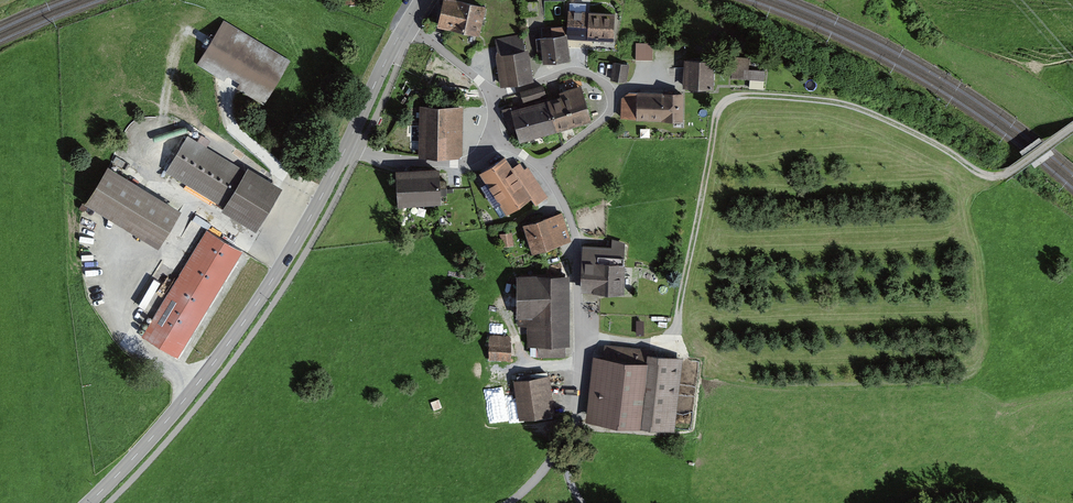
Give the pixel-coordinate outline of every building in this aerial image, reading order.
[(458,0),(442,0),(435,27),(479,39),(487,8),(458,0)] [(613,43),(616,16),(571,13),(569,40),(613,43)] [(296,62),(226,19),(200,61),(270,103),(296,62)] [(491,41),(501,87),(533,81),(523,35),(491,41)] [(566,37),(540,39),(543,65),(569,62),(566,37)] [(653,44),(636,44),(635,61),(653,61),(653,44)] [(748,91),(763,91),(764,72),(747,71),(749,60),(732,59),(731,78),(749,80),(748,91)] [(706,63),(682,62),(681,89),(705,90),(706,63)] [(628,66),(614,64),(611,80),(626,81),(628,66)] [(583,92),(511,111),(518,140),(590,121),(583,92)] [(686,124),(688,96),(621,93),(619,119),(686,124)] [(463,104),(417,106),(420,156),(465,154),(463,104)] [(281,186),(190,134),(165,178),(256,229),(281,186)] [(539,195),(510,154),(482,173),(510,214),(539,195)] [(182,210),(107,167),(85,206),(160,249),(182,210)] [(438,175),(395,179),(397,205),(440,202),(438,175)] [(531,254),(571,241),(561,211),(520,224),(531,254)] [(243,251),(205,229),(143,336),(181,358),(243,251)] [(610,248),(582,246),(582,293),(633,295),(634,248),(612,239),(610,248)] [(574,276),(519,275),(518,345),(573,346),(574,276)] [(490,360),(513,360),(513,333),(490,333),(490,360)] [(685,358),(596,345),(584,425),(673,438),(685,358)] [(547,374),(513,379),(518,418),(553,412),(547,374)]
